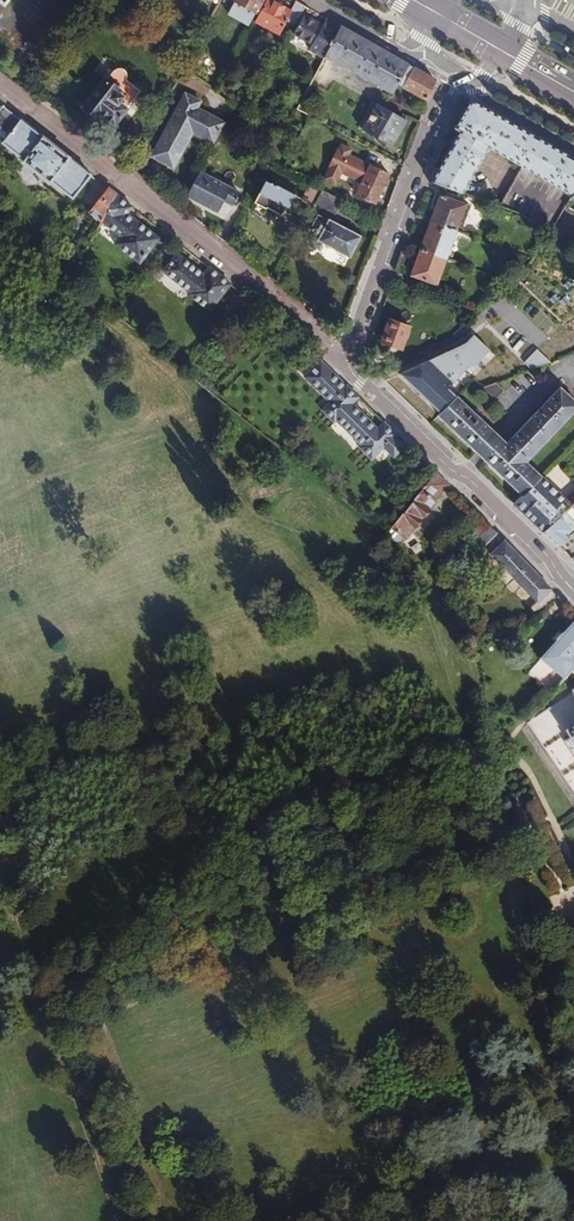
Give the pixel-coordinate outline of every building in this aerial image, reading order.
[(63,16),(75,0),(42,0),(63,16)] [(231,8),(248,18),(253,17),(262,0),(235,0),(231,8)] [(274,0),(266,0),(256,19),(279,31),(287,17),(296,23),(306,4),(299,0),(295,0),(291,9),(274,0)] [(310,48),(324,57),(326,53),(341,24),(326,15),(322,23),(305,14),(294,33),(312,43),(310,48)] [(409,63),(341,24),(326,53),(393,92),(399,80),(409,63)] [(435,78),(409,63),(399,80),(428,97),(435,78)] [(115,122),(141,89),(126,77),(128,74),(128,72),(127,68),(125,66),(123,65),(121,64),(118,65),(115,68),(108,77),(107,77),(85,105),(98,115),(102,110),(115,122)] [(223,81),(219,89),(229,95),(233,88),(223,81)] [(201,101),(187,93),(153,149),(171,159),(184,139),(182,137),(192,120),(196,122),(194,126),(215,138),(225,122),(198,106),(201,101)] [(528,131),(471,99),(457,127),(462,130),(439,169),(453,178),(449,186),(462,191),(489,145),(512,159),(528,131)] [(406,118),(378,102),(363,128),(391,144),(406,118)] [(271,134),(276,127),(258,115),(253,122),(271,134)] [(92,173),(20,116),(2,140),(24,157),(23,160),(50,180),(52,179),(73,196),(92,173)] [(534,134),(528,131),(512,159),(518,163),(534,134)] [(500,204),(520,211),(553,230),(566,205),(573,191),(573,157),(534,134),(518,163),(523,165),(500,204)] [(342,170),(362,180),(371,163),(349,153),(352,147),(342,142),(339,148),(339,147),(330,164),(331,164),(325,177),(336,182),(342,170)] [(390,172),(371,163),(362,180),(356,192),(375,202),(390,172)] [(239,191),(200,169),(186,193),(217,210),(224,197),(233,202),(239,191)] [(439,169),(432,181),(449,186),(453,178),(439,169)] [(277,183),(268,178),(256,199),(267,206),(268,204),(283,213),(291,199),(294,201),(298,194),(293,190),(294,187),(278,178),(277,183)] [(318,189),(311,184),(303,199),(311,203),(318,189)] [(117,192),(109,186),(91,210),(103,219),(117,192)] [(335,212),(342,199),(323,189),(316,202),(335,212)] [(117,192),(103,219),(121,234),(115,242),(141,261),(160,236),(135,217),(127,212),(133,205),(117,192)] [(441,194),(432,220),(456,228),(466,203),(441,194)] [(329,220),(319,215),(305,242),(316,249),(321,240),(350,255),(361,235),(330,219),(329,220)] [(456,228),(432,220),(422,248),(446,257),(456,228)] [(446,257),(422,248),(413,274),(437,282),(446,257)] [(231,282),(210,266),(205,272),(178,251),(164,269),(190,290),(189,292),(210,308),(231,282)] [(475,316),(481,312),(461,304),(459,310),(475,316)] [(407,324),(387,317),(379,339),(398,347),(407,324)] [(398,375),(439,414),(457,395),(447,385),(468,367),(470,370),(488,354),(474,337),(465,345),(398,375)] [(543,354),(525,360),(526,370),(546,363),(543,354)] [(359,396),(334,370),(316,387),(329,400),(322,409),(334,421),(336,419),(361,444),(359,447),(371,458),(383,446),(394,456),(405,445),(395,436),(397,434),(385,421),(378,427),(354,402),(359,396)] [(498,380),(484,385),(496,397),(505,387),(498,380)] [(524,495),(545,479),(529,464),(573,412),(573,398),(560,387),(545,404),(542,402),(538,407),(540,409),(509,444),(505,440),(488,460),(524,495)] [(457,395),(439,414),(479,452),(498,433),(482,418),(484,415),(479,411),(477,414),(457,395)] [(479,452),(488,460),(505,440),(498,433),(479,452)] [(448,484),(436,472),(387,533),(400,544),(448,484)] [(524,495),(515,502),(523,510),(553,486),(545,479),(524,495)] [(523,510),(545,530),(569,510),(568,509),(573,504),(573,495),(567,500),(553,486),(523,510)] [(569,510),(545,530),(560,545),(570,536),(565,530),(570,527),(569,525),(571,524),(573,527),(573,507),(569,510)] [(441,529),(449,535),(458,522),(451,516),(441,529)] [(528,563),(505,540),(492,553),(507,569),(500,576),(508,583),(528,563)] [(528,563),(508,583),(516,591),(523,585),(538,600),(552,588),(528,563)] [(529,670),(551,692),(572,670),(573,672),(573,622),(529,670)] [(526,720),(573,791),(573,689),(526,720)] [(573,915),(573,887),(573,886),(549,897),(560,921),(573,915)]
